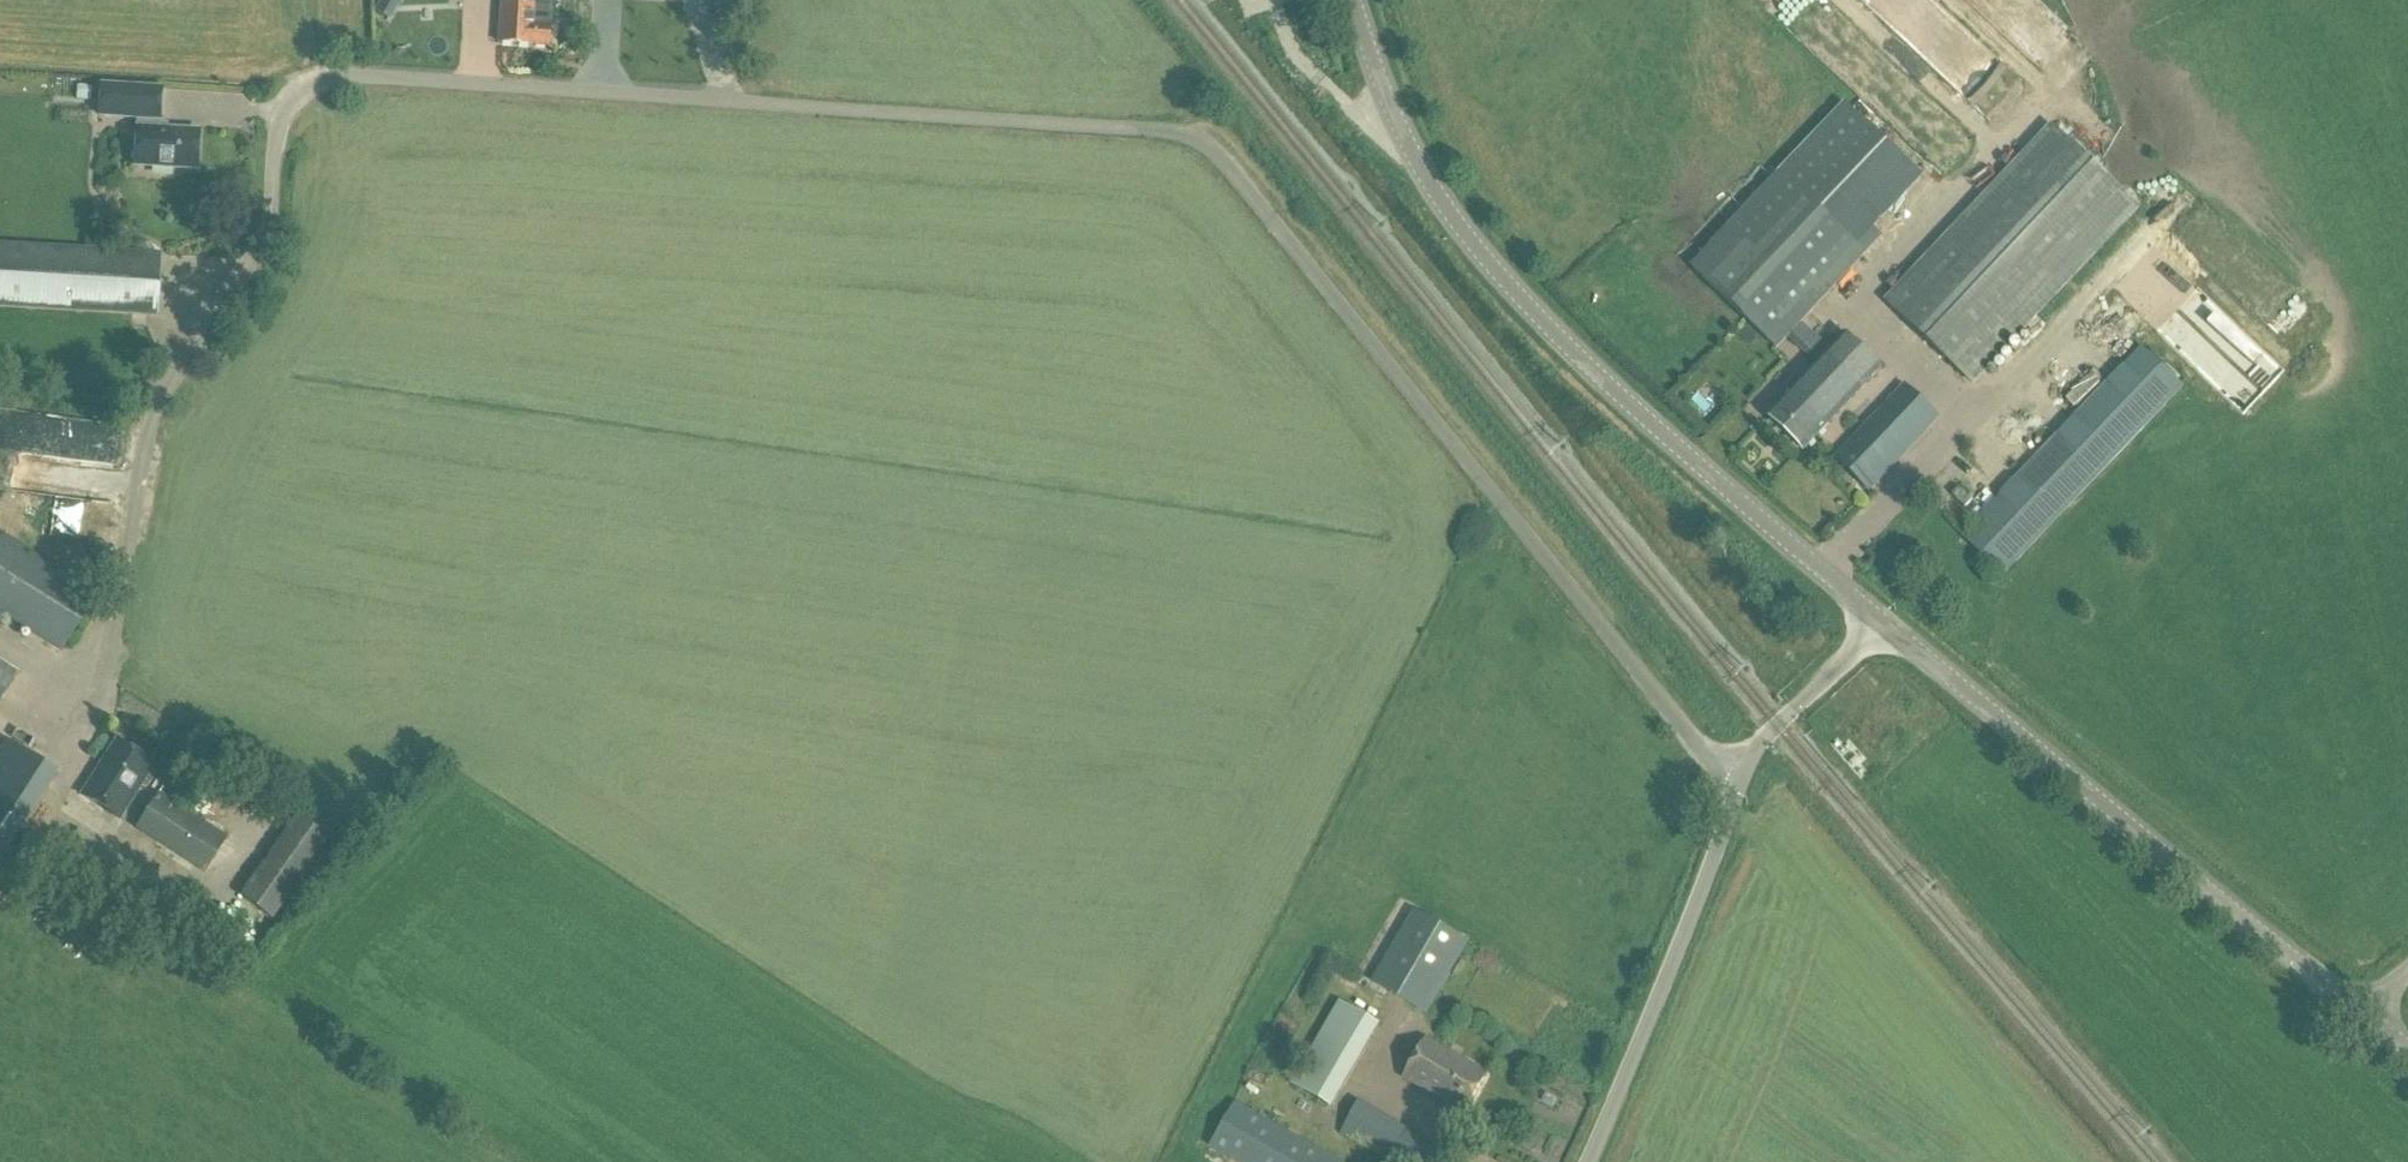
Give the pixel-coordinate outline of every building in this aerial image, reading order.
[(518,5),(503,4),(501,44),(551,47),(552,27),(553,7),(538,6),(536,6),(537,0),(518,0),(518,5)] [(105,86),(103,117),(141,120),(141,129),(140,129),(138,167),(200,171),(202,133),(161,130),(162,121),(164,90),(105,86)] [(1850,106),(1694,271),(1777,349),(1866,253),(1859,246),(1925,176),(1850,106)] [(2055,130),(1889,305),(1974,386),(2141,211),(2055,130)] [(159,318),(163,255),(0,245),(0,307),(159,318)] [(1884,370),(1846,334),(1769,416),(1807,451),(1884,370)] [(2143,350),(1965,538),(2003,574),(2181,386),(2143,350)] [(1908,385),(1835,458),(1872,494),(1942,420),(1908,385)] [(18,425),(16,441),(31,442),(32,427),(18,425)] [(64,475),(84,476),(85,462),(65,460),(64,475)] [(54,506),(70,509),(68,522),(98,526),(101,504),(56,498),(54,506)] [(65,653),(102,596),(0,530),(0,610),(65,653)] [(21,675),(0,662),(0,708),(21,675)] [(122,822),(142,792),(150,779),(157,767),(118,742),(83,797),(122,822)] [(0,758),(0,850),(6,854),(58,775),(10,743),(0,758)] [(229,840),(177,806),(181,800),(165,789),(157,802),(139,829),(208,873),(229,840)] [(229,906),(266,928),(319,838),(281,817),(229,906)] [(1415,910),(1373,984),(1430,1017),(1473,943),(1415,910)] [(1315,1045),(1293,1085),(1333,1107),(1379,1024),(1341,1002),(1315,1045)] [(1428,1043),(1407,1079),(1469,1113),(1489,1077),(1428,1043)] [(1212,1149),(1234,1161),(1342,1161),(1238,1102),(1225,1125),(1212,1149)] [(1393,1158),(1401,1161),(1442,1161),(1447,1152),(1446,1152),(1409,1131),(1393,1158)]
